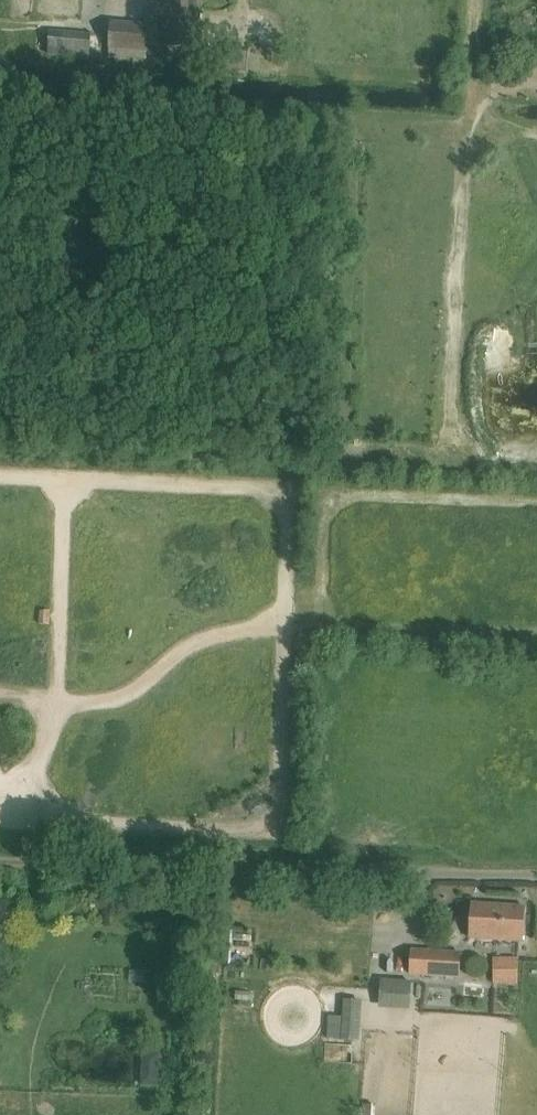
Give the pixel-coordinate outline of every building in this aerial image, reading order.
[(91,24),(91,0),(59,0),(59,24),(91,24)] [(152,16),(163,17),(161,47),(200,50),(202,25),(200,24),(202,0),(153,0),(152,16)] [(108,50),(121,51),(119,71),(145,73),(148,52),(150,25),(111,22),(110,35),(108,50)] [(92,34),(65,32),(50,31),(48,56),(90,59),(92,34)] [(523,942),(525,907),(472,904),(470,939),(523,942)] [(460,952),(448,951),(412,949),(411,975),(458,978),(460,952)] [(495,984),(517,984),(517,959),(494,959),(495,984)] [(413,983),(410,983),(383,981),(381,1010),(412,1011),(413,983)] [(517,993),(503,993),(504,1007),(517,1007),(517,993)] [(359,1042),(361,1001),(343,1000),(341,1041),(359,1042)]
